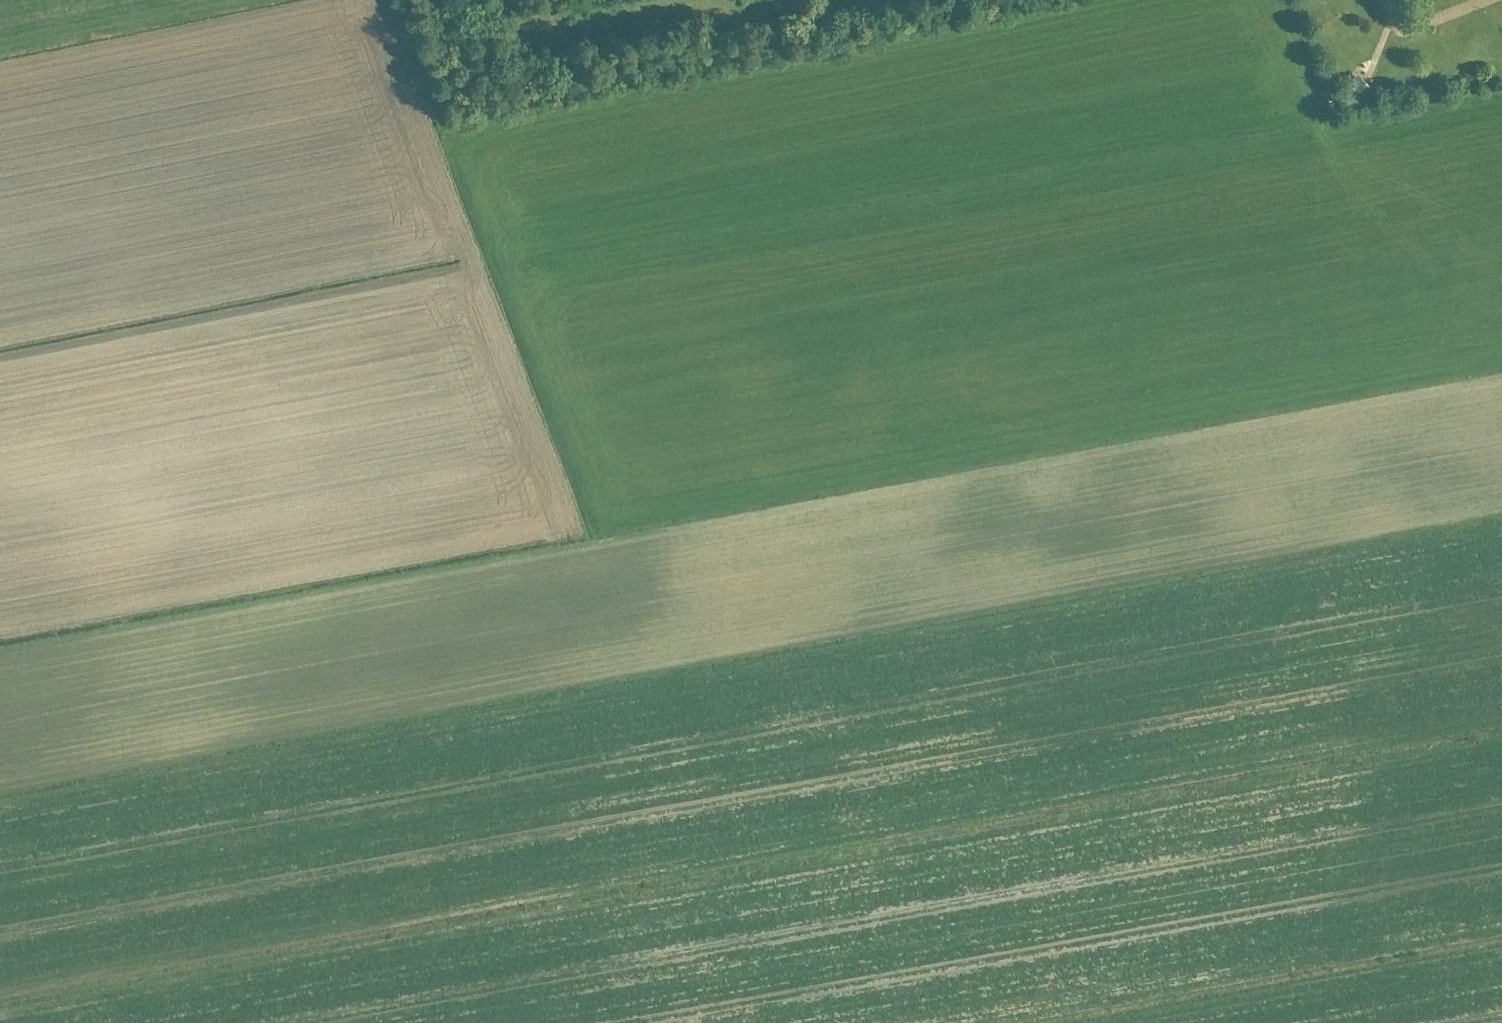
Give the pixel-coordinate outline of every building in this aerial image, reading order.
[(1350,82),(1336,96),(1351,110),(1364,96),(1350,82)]
